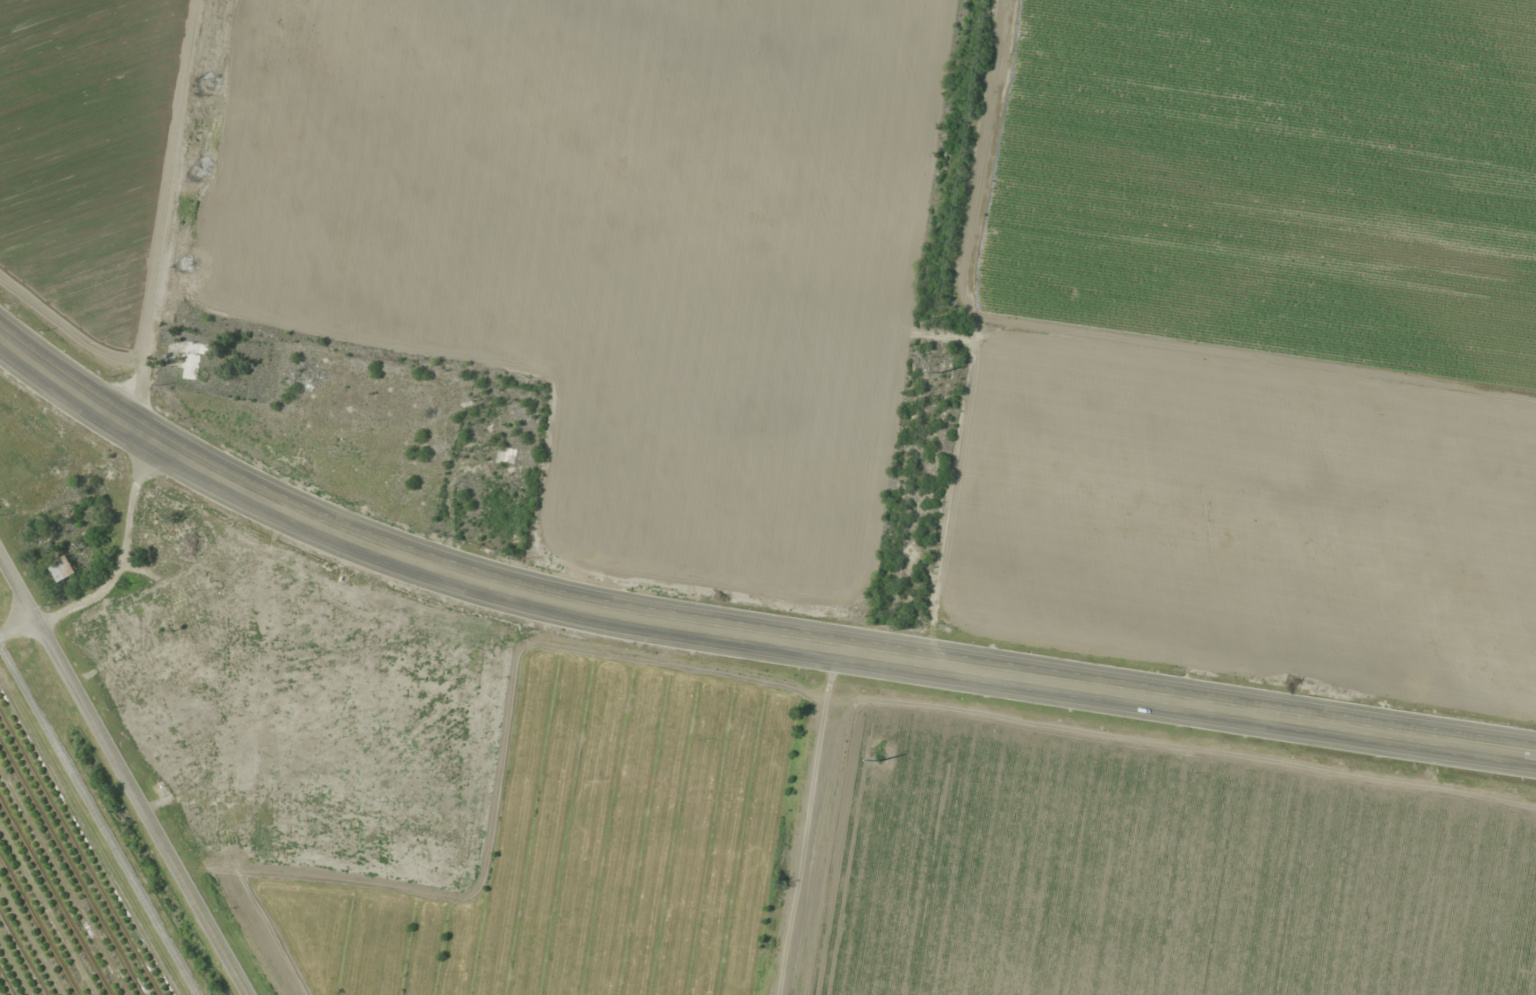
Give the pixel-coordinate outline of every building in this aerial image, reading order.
[(211,344),(185,341),(181,379),(197,380),(200,356),(210,357),(211,344)] [(50,565),(60,583),(77,572),(66,555),(50,565)] [(224,581),(209,581),(209,594),(224,593),(224,581)] [(191,662),(184,646),(162,655),(170,672),(191,662)]
